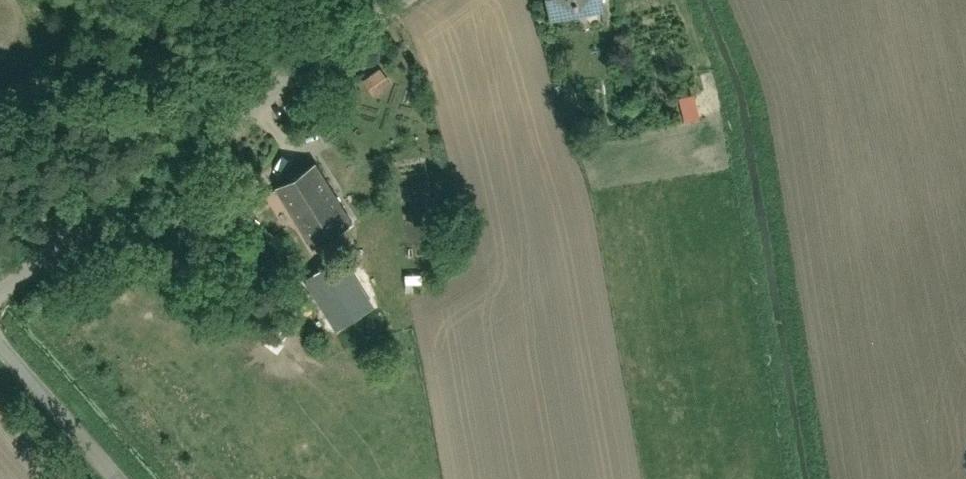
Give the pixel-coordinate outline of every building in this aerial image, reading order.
[(555,16),(602,10),(601,0),(553,0),(555,16)] [(381,67),(364,78),(373,92),(390,82),(381,67)] [(700,92),(685,97),(690,117),(706,113),(700,92)] [(328,163),(275,197),(310,251),(363,216),(328,163)] [(365,284),(348,255),(330,266),(346,295),(365,284)] [(327,272),(313,280),(336,317),(349,308),(327,272)]
